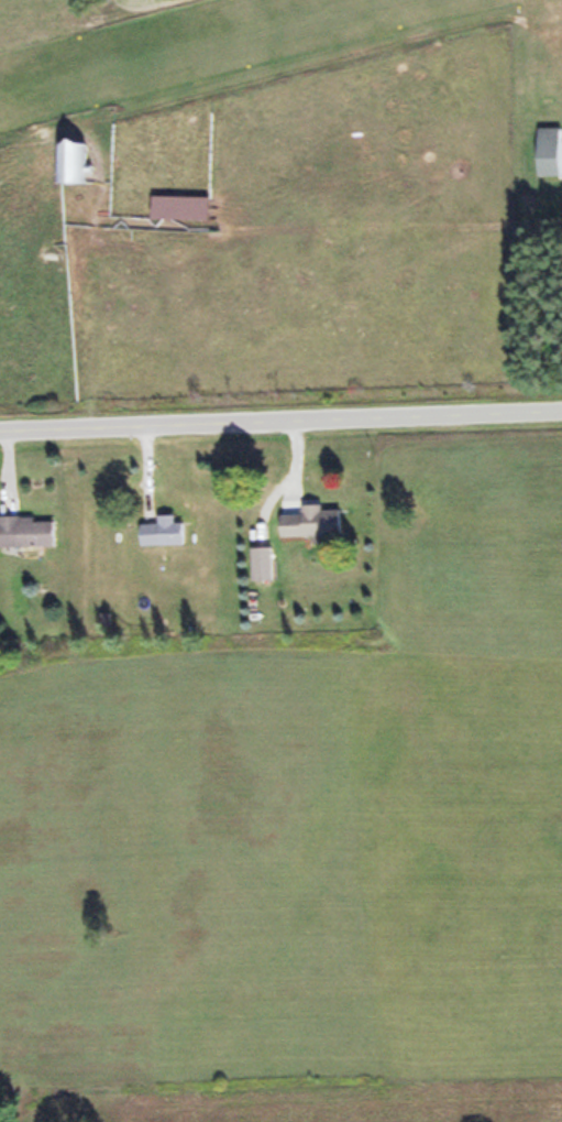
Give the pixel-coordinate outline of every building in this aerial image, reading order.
[(560,175),(560,127),(535,127),(535,176),(560,175)] [(60,142),(90,142),(90,183),(60,184),(60,142)] [(156,197),(216,197),(216,221),(156,221),(156,197)] [(339,535),(338,509),(319,510),(319,504),(300,505),(301,515),(277,515),(277,536),(339,535)] [(172,515),(156,515),(156,524),(138,524),(138,545),(181,545),(181,522),(172,522),(172,515)] [(0,517),(0,547),(52,547),(52,517),(0,517)]
